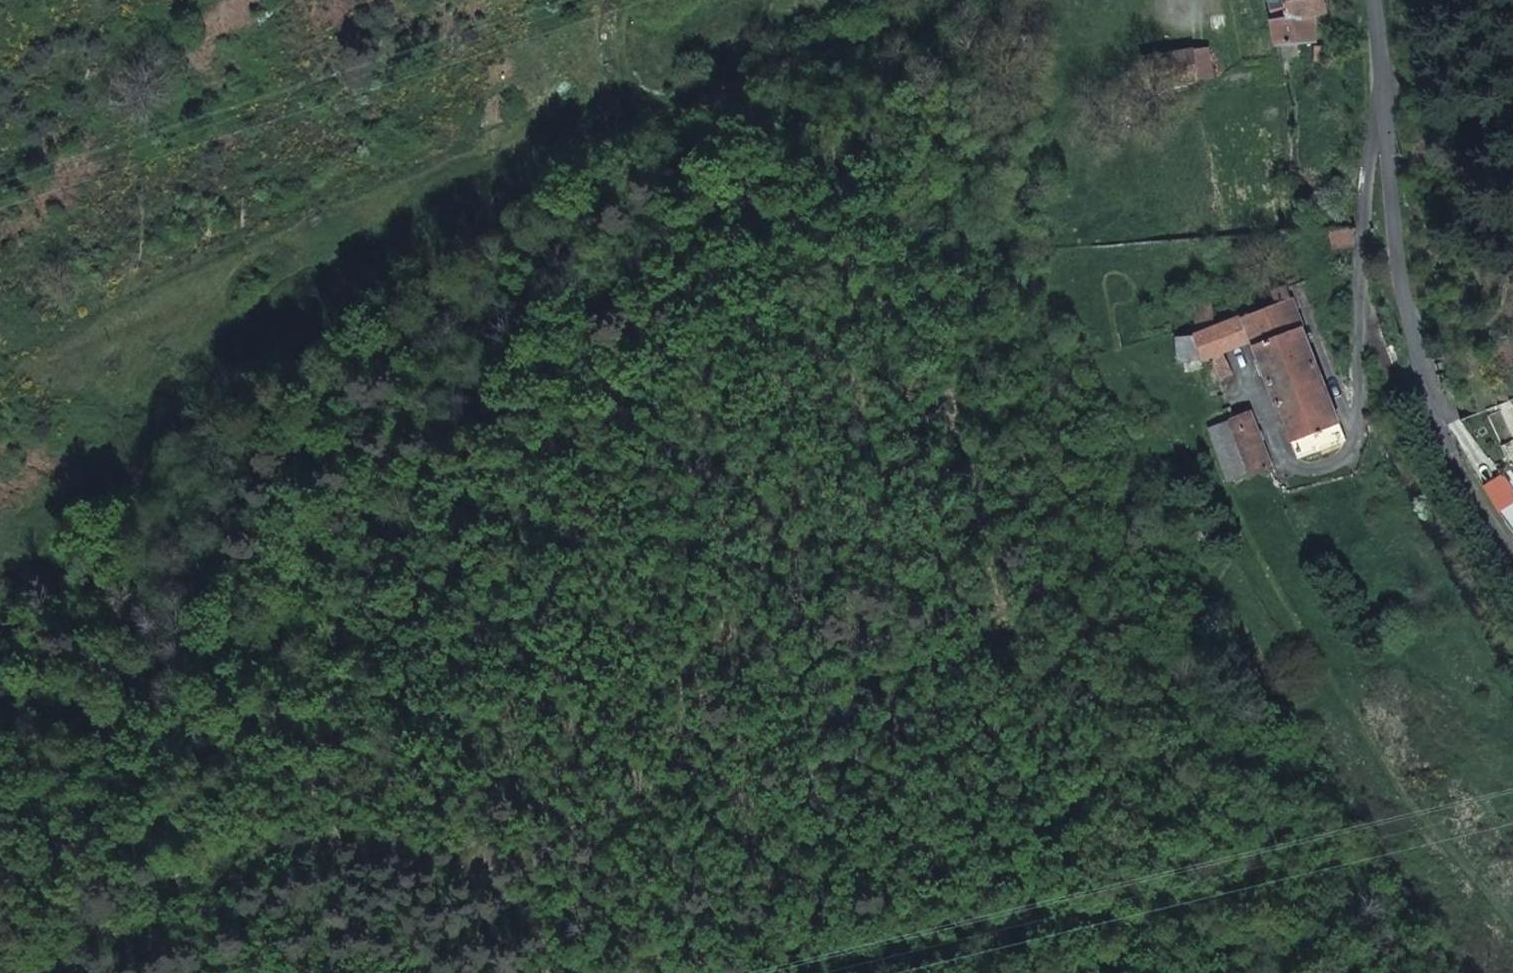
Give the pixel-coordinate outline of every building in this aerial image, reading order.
[(1285,49),(1302,46),(1301,34),(1318,31),(1314,7),(1326,4),(1326,0),(1272,0),(1280,39),(1283,39),(1285,49)] [(1153,58),(1156,86),(1200,81),(1197,52),(1153,58)] [(1209,350),(1219,374),(1231,368),(1224,349),(1254,338),(1299,456),(1345,438),(1297,310),(1310,304),(1303,282),(1288,287),(1292,299),(1216,326),(1212,297),(1196,303),(1200,334),(1202,353),(1209,350)] [(1182,361),(1202,353),(1200,334),(1175,344),(1182,361)] [(1242,415),(1228,426),(1257,473),(1273,462),(1242,415)] [(1257,473),(1228,426),(1210,438),(1239,485),(1257,473)] [(1503,514),(1512,507),(1512,485),(1508,476),(1488,489),(1497,505),(1503,514)]
